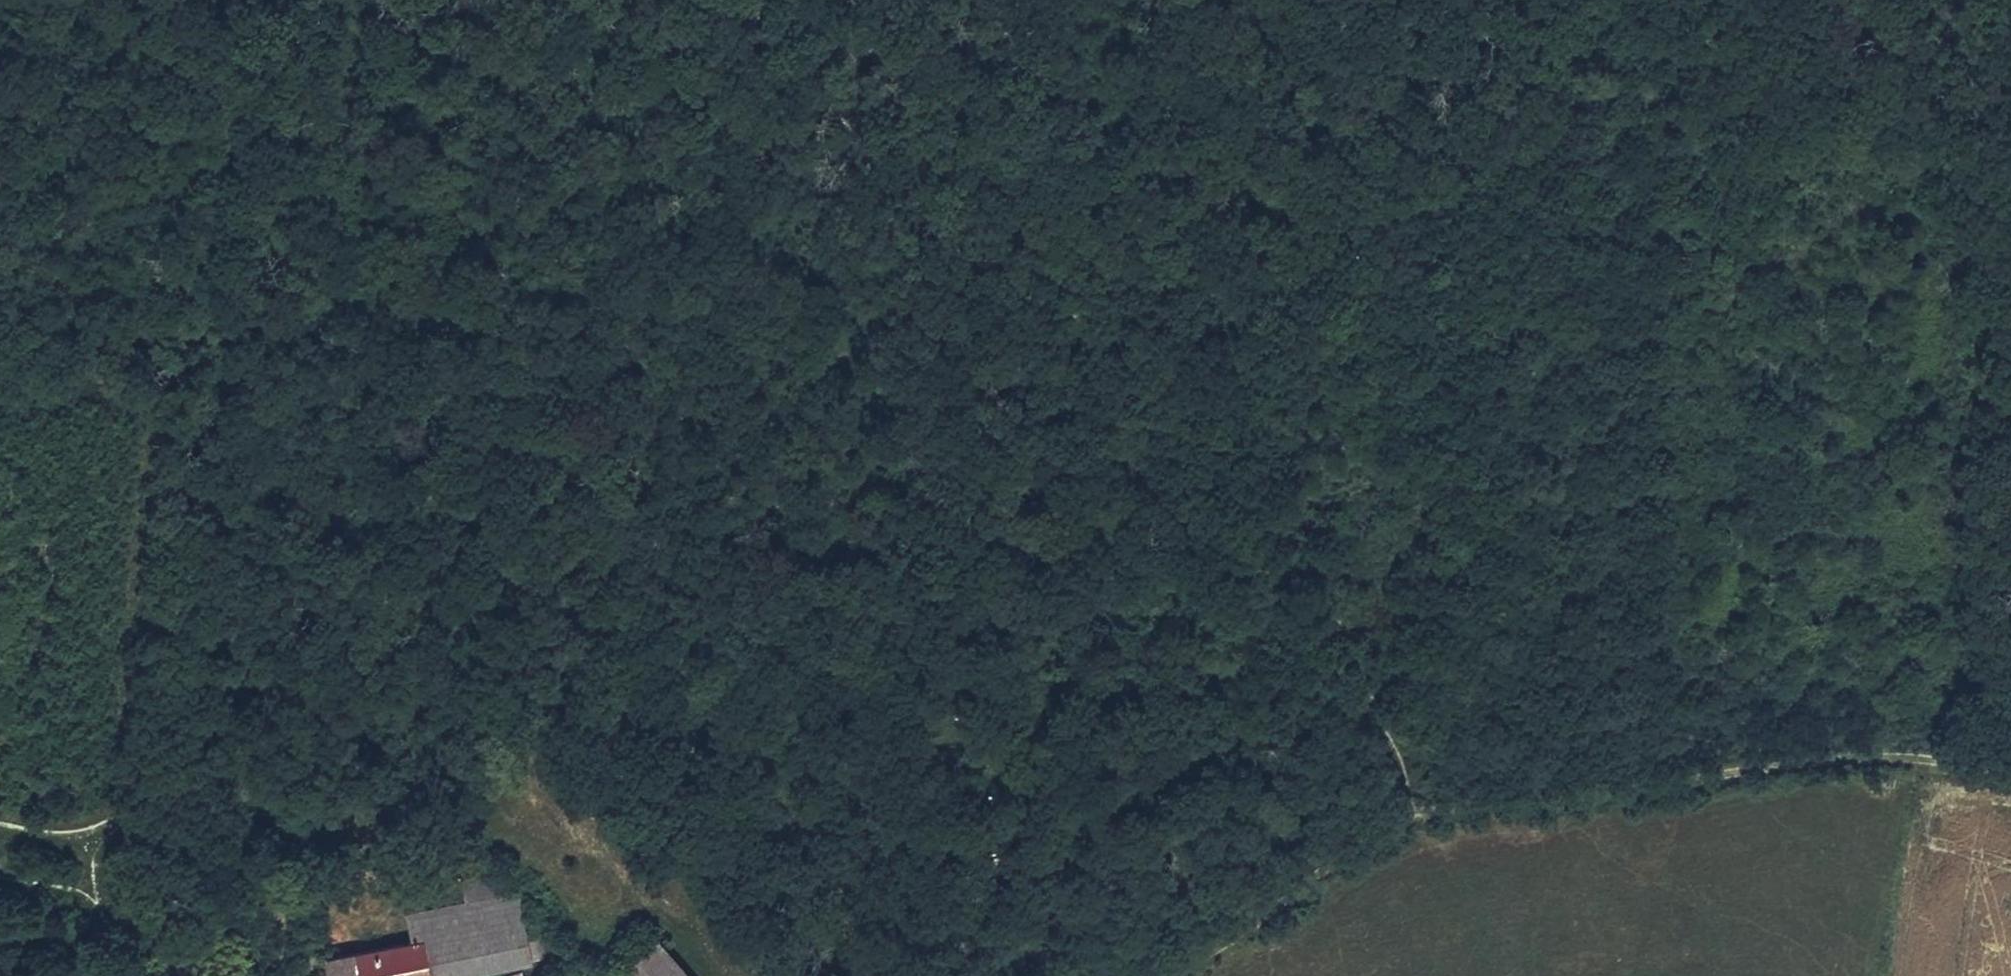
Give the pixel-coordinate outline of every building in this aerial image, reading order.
[(544,958),(538,923),(522,924),(515,889),(499,893),(493,869),(460,877),(465,899),(405,912),(411,940),(323,959),(326,973),(313,975),(450,975),(544,958)] [(658,941),(618,974),(619,975),(687,975),(658,941)]
